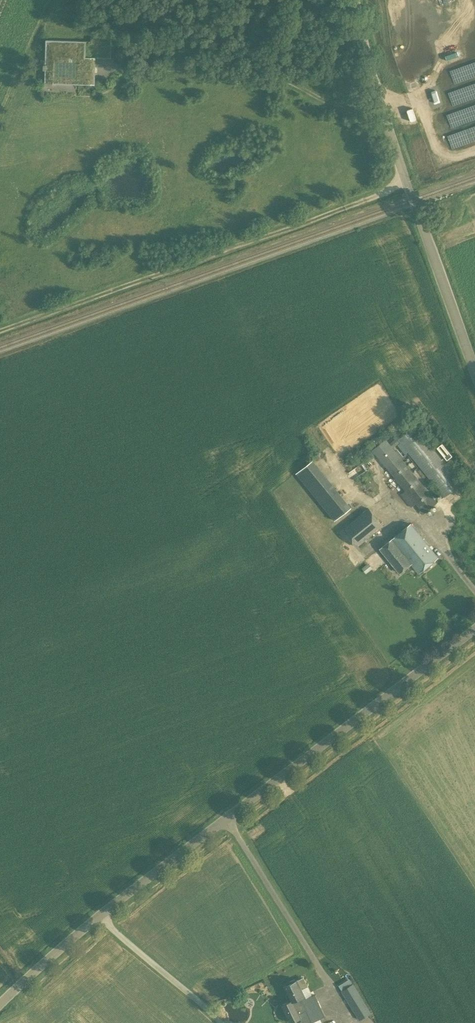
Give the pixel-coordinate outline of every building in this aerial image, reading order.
[(51,83),(89,85),(90,41),(46,40),(45,64),(43,64),(43,69),(45,69),(45,73),(51,73),(51,83)] [(412,108),(407,110),(410,121),(416,119),(412,108)] [(415,425),(398,440),(444,497),(462,482),(415,425)] [(424,513),(437,502),(386,439),(373,450),(405,491),(401,494),(411,507),(416,503),(424,513)] [(300,471),(335,521),(354,508),(319,458),(300,471)] [(356,546),(383,526),(369,507),(342,529),(356,546)] [(411,524),(392,539),(392,538),(379,549),(399,573),(411,563),(418,573),(438,557),(411,524)] [(361,568),(366,573),(371,569),(373,567),(368,562),(366,564),(361,568)] [(307,1009),(306,1009),(312,1021),(325,1016),(315,994),(306,999),(301,988),(307,986),(303,977),(297,980),(297,979),(284,986),(287,993),(285,994),(289,1001),(290,1002),(293,1000),(294,1003),(302,999),(307,1009)] [(341,991),(359,1020),(371,1012),(353,984),(352,984),(349,978),(338,985),(342,990),(341,991)] [(289,1001),(282,1004),(290,1022),(301,1017),(299,1013),(306,1009),(307,1009),(302,999),(294,1003),(293,1000),(290,1002),(289,1001)]
